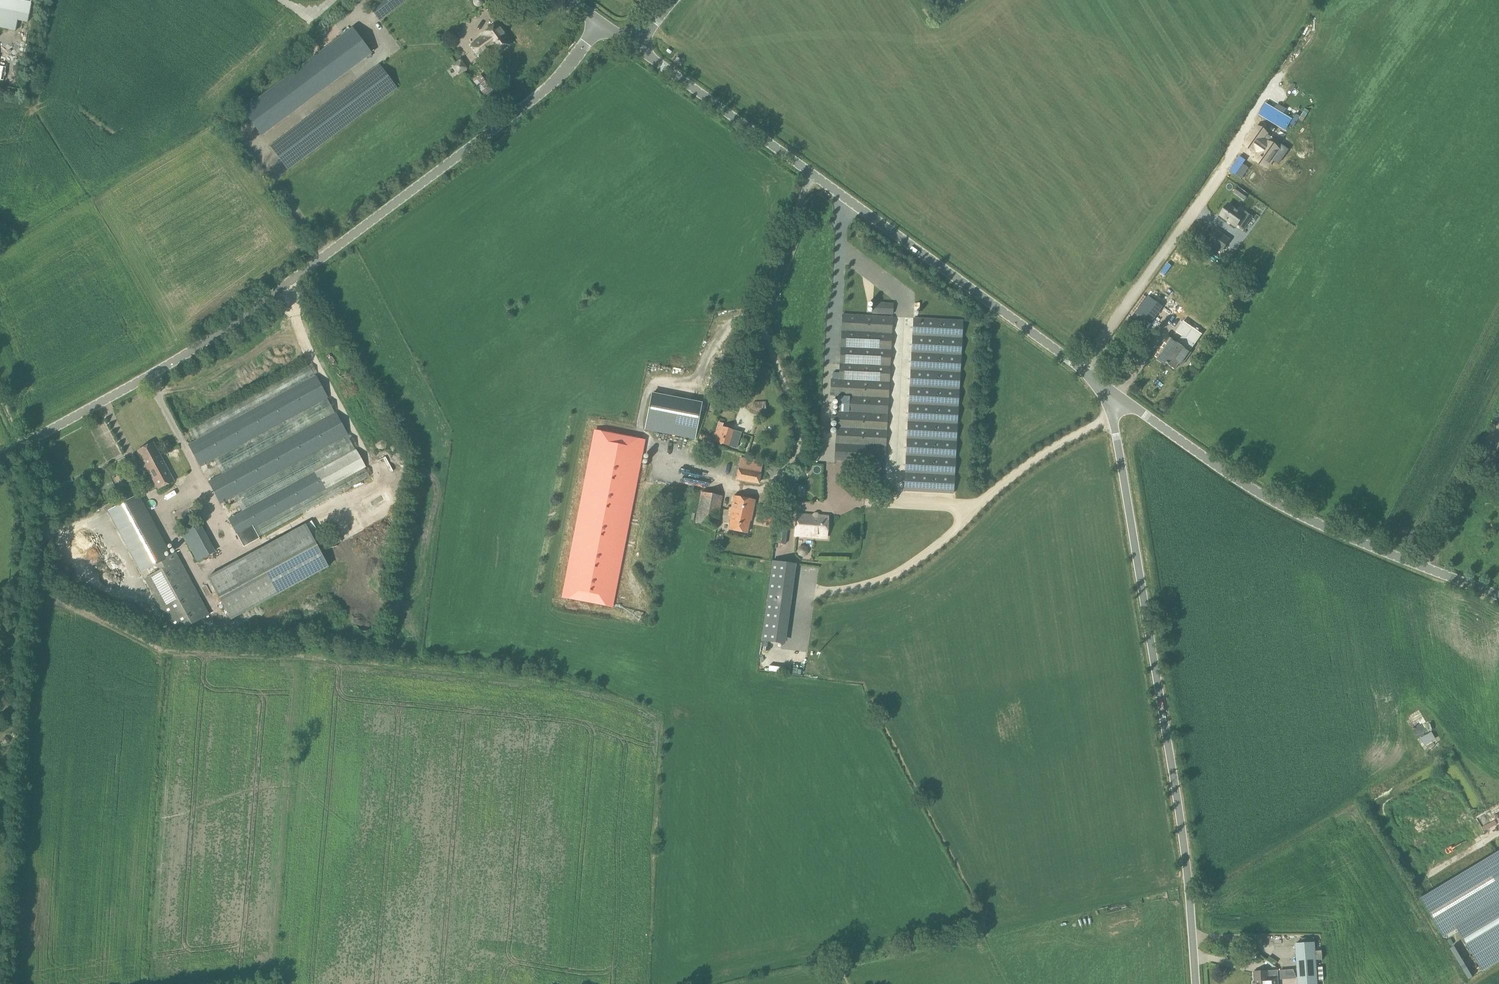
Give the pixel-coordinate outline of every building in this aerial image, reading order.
[(16,31),(18,20),(28,22),(33,0),(0,0),(0,27),(16,31)] [(369,6),(380,21),(408,0),(377,0),(369,6)] [(496,55),(512,43),(498,23),(482,35),(483,37),(472,45),(481,57),(492,49),(496,55)] [(262,137),(373,54),(353,27),(242,111),(262,137)] [(289,171),(398,89),(379,64),(270,146),(289,171)] [(1262,129),(1252,122),(1240,140),(1250,147),(1251,146),(1254,148),(1250,155),(1263,164),(1269,156),(1275,160),(1279,152),(1274,148),(1278,141),(1261,130),(1262,129)] [(1249,194),(1238,187),(1234,193),(1244,200),(1249,194)] [(1250,216),(1233,204),(1225,216),(1241,227),(1250,216)] [(1214,229),(1213,231),(1207,240),(1223,251),(1229,242),(1230,240),(1214,229)] [(1151,324),(1163,306),(1148,296),(1136,314),(1151,324)] [(838,396),(835,460),(885,463),(892,317),(842,314),(839,380),(831,379),(830,395),(838,396)] [(963,321),(914,318),(904,491),(953,494),(963,321)] [(1120,338),(1127,326),(1124,324),(1116,335),(1120,338)] [(1163,353),(1158,360),(1166,366),(1167,364),(1175,370),(1179,363),(1182,366),(1192,353),(1190,351),(1194,345),(1186,339),(1181,345),(1172,338),(1166,346),(1170,349),(1169,352),(1167,351),(1166,351),(1165,352),(1164,352),(1163,353)] [(734,359),(723,356),(714,385),(725,388),(734,359)] [(200,466),(214,458),(222,474),(335,413),(326,398),(327,397),(316,377),(315,378),(310,367),(192,431),(198,441),(190,446),(200,466)] [(695,439),(702,404),(652,394),(645,430),(695,439)] [(766,411),(766,402),(753,402),(753,411),(766,411)] [(349,435),(336,412),(335,413),(222,474),(208,482),(220,505),(235,497),(348,436),(349,435)] [(719,436),(717,443),(729,447),(734,431),(722,427),(723,423),(719,422),(715,435),(719,436)] [(610,607),(643,439),(597,430),(564,598),(610,607)] [(243,511),(228,519),(243,547),(260,538),(259,537),(369,477),(364,468),(367,467),(357,450),(356,450),(348,436),(235,497),(243,511)] [(158,490),(174,481),(154,443),(138,451),(158,490)] [(741,457),(739,469),(738,469),(736,480),(759,485),(761,474),(764,462),(741,457)] [(136,472),(125,478),(130,486),(141,480),(136,472)] [(358,492),(361,499),(372,495),(369,487),(358,492)] [(701,492),(694,523),(717,528),(723,496),(701,492)] [(168,551),(138,495),(108,512),(142,573),(147,570),(150,576),(145,579),(175,634),(210,615),(176,553),(165,558),(163,554),(168,551)] [(750,521),(751,521),(755,500),(734,496),(730,517),(731,518),(729,530),(747,534),(750,521)] [(786,544),(792,500),(780,499),(774,542),(786,544)] [(826,538),(828,516),(797,514),(796,536),(826,538)] [(216,552),(200,523),(182,533),(198,562),(216,552)] [(208,577),(231,619),(328,567),(305,525),(208,577)] [(108,555),(129,594),(141,588),(120,548),(108,555)] [(792,564),(772,561),(761,641),(781,643),(792,564)] [(1427,708),(1416,719),(1445,746),(1456,734),(1427,708)] [(1456,926),(1483,971),(1498,962),(1498,901),(1456,926)] [(1445,920),(1438,924),(1443,932),(1450,927),(1445,920)] [(1299,983),(1318,983),(1314,943),(1295,944),(1299,983)] [(1278,971),(1254,972),(1254,983),(1253,983),(1279,983),(1278,971)]
